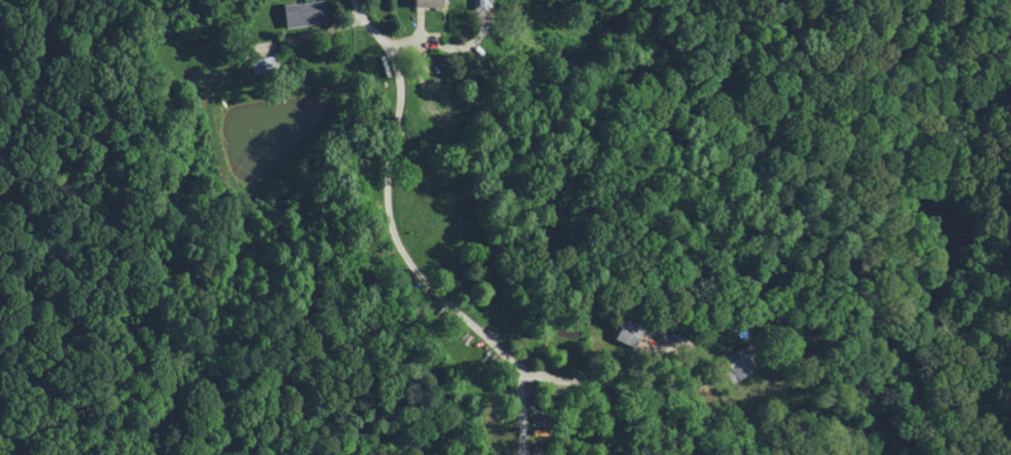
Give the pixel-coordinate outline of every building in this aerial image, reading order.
[(323,0),(322,0),(280,2),(281,26),(324,24),(323,0)] [(634,347),(642,324),(621,317),(613,340),(634,347)] [(721,355),(727,370),(724,371),(728,381),(755,369),(744,345),(721,355)]
